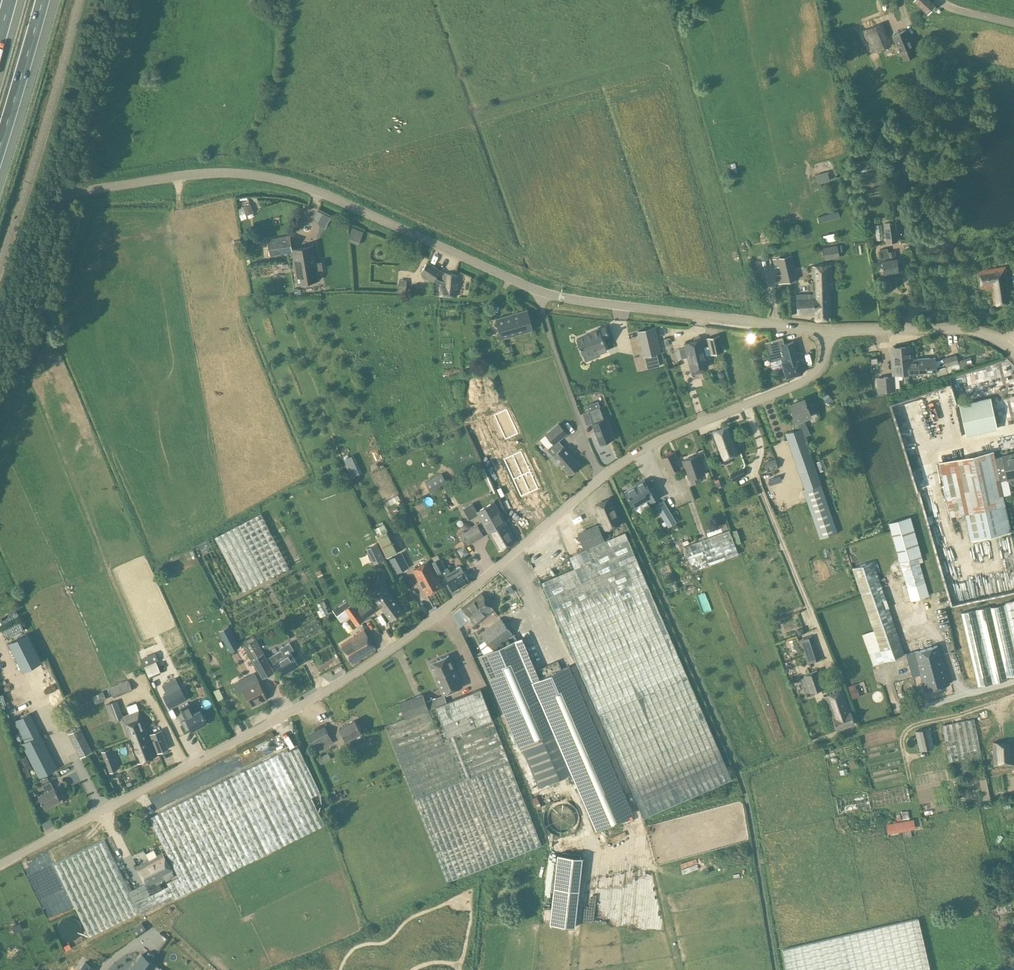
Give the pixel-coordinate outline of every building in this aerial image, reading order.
[(929,0),(916,0),(928,11),(934,5),(929,0)] [(892,45),(883,22),(862,30),(872,53),(892,45)] [(906,29),(892,35),(903,60),(917,54),(906,29)] [(865,147),(853,150),(855,157),(866,155),(865,147)] [(827,170),(815,174),(817,183),(829,179),(827,170)] [(245,212),(253,209),(251,203),(243,207),(245,212)] [(314,218),(318,222),(323,213),(317,210),(314,218)] [(882,221),(886,242),(898,240),(894,219),(882,221)] [(875,225),(877,240),(883,239),(881,224),(875,225)] [(351,226),(348,239),(360,242),(363,229),(351,226)] [(825,241),(835,239),(833,232),(823,235),(825,241)] [(314,245),(292,248),(290,235),(268,239),(270,254),(292,251),(297,283),(319,279),(318,270),(323,269),(322,261),(316,262),(314,245)] [(245,241),(247,250),(259,248),(258,239),(245,241)] [(822,247),(824,260),(840,258),(837,244),(822,247)] [(880,249),(883,273),(885,272),(885,275),(891,274),(891,272),(899,270),(897,258),(896,258),(895,251),(888,252),(887,248),(880,249)] [(420,272),(434,281),(441,284),(441,295),(457,296),(460,275),(443,273),(443,281),(436,278),(441,271),(427,261),(420,272)] [(797,294),(798,315),(816,314),(816,320),(828,319),(828,283),(833,283),(832,264),(812,266),(813,293),(797,294)] [(1006,266),(979,270),(981,288),(992,286),(995,304),(1011,302),(1006,266)] [(789,272),(777,275),(779,283),(791,280),(789,272)] [(497,319),(499,328),(502,338),(533,329),(528,310),(497,319)] [(589,333),(575,340),(583,354),(597,347),(599,352),(607,348),(604,343),(605,343),(601,335),(606,332),(602,324),(588,331),(589,333)] [(650,328),(638,331),(644,356),(655,353),(650,328)] [(707,337),(709,346),(711,354),(724,351),(720,335),(707,337)] [(732,337),(732,347),(741,346),(741,336),(732,337)] [(781,358),(786,377),(802,372),(806,369),(803,359),(798,359),(793,341),(785,344),(783,338),(783,337),(765,342),(765,343),(765,342),(770,361),(781,358)] [(685,343),(688,357),(705,353),(703,348),(701,339),(685,343)] [(912,359),(912,355),(911,346),(891,347),(893,373),(910,373),(909,359),(912,359)] [(705,353),(688,357),(692,374),(699,372),(698,369),(708,367),(705,356),(705,353)] [(909,359),(910,373),(936,372),(935,357),(912,359),(909,359)] [(990,366),(951,375),(954,392),(964,390),(962,382),(977,378),(976,373),(999,368),(998,363),(989,365),(990,366)] [(895,375),(877,377),(878,392),(896,391),(895,375)] [(804,398),(790,404),(794,414),(792,415),(794,422),(811,416),(804,398)] [(990,398),(960,404),(967,434),(997,428),(990,398)] [(601,443),(602,446),(609,443),(608,441),(612,439),(605,419),(606,419),(601,406),(589,411),(593,423),(600,443),(601,443)] [(508,438),(521,432),(510,407),(497,413),(508,438)] [(551,457),(550,458),(557,466),(560,463),(570,474),(571,473),(572,474),(576,471),(575,469),(580,465),(559,440),(567,433),(559,423),(545,435),(552,444),(546,450),(551,457)] [(711,432),(721,460),(740,453),(730,425),(711,432)] [(801,427),(786,433),(805,489),(803,490),(820,538),(838,532),(801,427)] [(521,451),(504,459),(513,479),(530,471),(521,451)] [(680,467),(673,451),(661,457),(664,463),(669,472),(680,467)] [(939,463),(951,516),(965,513),(971,539),(1011,531),(998,473),(1006,472),(1007,479),(1013,478),(1013,453),(995,458),(993,451),(939,463)] [(683,460),(689,478),(690,478),(692,484),(701,481),(699,475),(705,473),(698,455),(683,460)] [(775,458),(756,465),(759,474),(778,468),(775,458)] [(730,474),(734,481),(746,475),(743,468),(730,474)] [(912,475),(917,489),(930,484),(924,470),(912,475)] [(513,479),(521,496),(538,489),(530,471),(513,479)] [(425,482),(429,489),(446,480),(442,473),(425,482)] [(625,491),(634,506),(649,497),(651,501),(660,496),(655,487),(650,490),(644,480),(625,491)] [(391,505),(400,499),(398,495),(388,500),(391,505)] [(620,522),(610,499),(596,505),(606,528),(620,522)] [(655,505),(668,526),(677,521),(664,500),(655,505)] [(507,525),(494,501),(477,510),(476,511),(478,514),(490,535),(507,525)] [(469,519),(478,514),(476,511),(477,510),(473,503),(463,508),(469,519)] [(261,512),(216,537),(243,591),(289,566),(261,512)] [(910,516),(889,522),(889,523),(911,600),(929,595),(918,557),(922,556),(910,516)] [(603,535),(597,521),(577,530),(583,544),(603,535)] [(478,524),(467,530),(460,535),(459,535),(466,546),(484,536),(478,524)] [(507,525),(490,535),(499,551),(517,541),(507,525)] [(730,529),(684,546),(693,571),(739,553),(730,529)] [(386,533),(378,537),(390,559),(397,555),(386,533)] [(376,542),(365,547),(372,562),(383,557),(376,542)] [(465,545),(457,550),(462,557),(469,552),(465,545)] [(402,552),(397,555),(390,559),(389,559),(392,563),(390,564),(394,574),(409,566),(402,552)] [(441,557),(434,561),(431,562),(437,574),(446,569),(441,557)] [(873,560),(852,567),(874,631),(862,635),(875,665),(885,662),(905,655),(883,589),(873,560)] [(413,569),(427,594),(442,586),(428,561),(413,569)] [(444,574),(453,590),(469,581),(460,565),(450,571),(449,569),(447,571),(448,573),(444,574)] [(363,586),(389,622),(406,610),(379,574),(363,586)] [(481,592),(461,608),(475,625),(495,610),(481,592)] [(961,613),(977,686),(1008,680),(1007,676),(1013,675),(1013,600),(1005,602),(1006,604),(990,607),(990,606),(961,613)] [(343,607),(346,611),(354,605),(350,601),(343,607)] [(357,609),(365,619),(376,611),(368,601),(357,609)] [(343,607),(335,613),(339,618),(347,612),(356,625),(364,619),(354,605),(346,611),(343,607)] [(493,649),(495,648),(513,634),(500,617),(480,633),(481,634),(485,639),(493,649)] [(219,630),(230,651),(240,646),(229,625),(219,630)] [(340,644),(352,663),(376,649),(364,629),(340,644)] [(42,661),(28,633),(9,643),(23,670),(42,661)] [(256,639),(245,645),(249,652),(260,646),(256,639)] [(484,653),(493,649),(485,639),(479,644),(484,653)] [(515,640),(495,648),(493,649),(484,653),(479,655),(519,747),(523,745),(541,787),(572,773),(596,829),(633,813),(609,757),(610,757),(570,665),(533,681),(515,640)] [(253,659),(263,677),(274,671),(271,665),(278,661),(284,672),(298,664),(291,652),(295,650),(290,642),(280,648),(282,650),(267,659),(264,653),(253,659)] [(907,654),(913,675),(921,673),(926,690),(949,683),(938,645),(907,654)] [(145,666),(156,661),(159,660),(156,652),(142,657),(145,666)] [(806,657),(808,663),(819,659),(817,653),(806,657)] [(449,655),(430,663),(443,695),(463,686),(449,655)] [(811,692),(823,688),(817,670),(818,670),(805,674),(811,692)] [(176,678),(163,684),(168,693),(164,695),(170,707),(187,698),(181,686),(180,686),(176,678)] [(129,679),(110,687),(114,697),(133,690),(129,679)] [(243,689),(252,706),(267,699),(259,681),(243,689)] [(824,696),(829,712),(830,712),(836,729),(855,723),(851,711),(842,685),(835,688),(836,692),(824,696)] [(400,703),(406,718),(385,726),(447,881),(480,868),(481,868),(542,844),(481,689),(446,702),(444,696),(426,703),(422,694),(400,703)] [(103,690),(93,695),(96,703),(107,698),(103,690)] [(860,696),(857,690),(852,692),(854,698),(860,696)] [(129,737),(147,730),(139,710),(123,716),(117,700),(107,704),(113,720),(121,717),(129,737)] [(186,717),(192,730),(207,722),(201,709),(193,713),(189,706),(183,710),(186,717)] [(25,741),(22,743),(39,777),(57,768),(29,714),(14,721),(25,741)] [(974,719),(943,725),(959,807),(991,801),(974,719)] [(355,720),(339,728),(346,741),(346,740),(350,747),(357,744),(353,737),(362,732),(355,720)] [(325,725),(308,735),(314,747),(331,737),(325,725)] [(68,733),(80,757),(93,751),(80,727),(68,733)] [(930,727),(915,730),(920,750),(934,747),(930,727)] [(161,729),(150,733),(158,752),(169,748),(161,729)] [(157,755),(147,730),(129,737),(139,762),(157,755)] [(994,765),(1013,764),(1013,740),(993,740),(994,765)] [(169,885),(175,897),(175,898),(325,824),(311,796),(320,791),(298,746),(288,751),(287,749),(149,817),(166,851),(169,856),(179,876),(167,882),(169,885)] [(102,751),(110,772),(118,769),(110,748),(102,751)] [(54,787),(50,781),(43,784),(46,791),(39,795),(45,808),(61,799),(55,787),(54,787)] [(838,813),(910,801),(907,785),(835,797),(838,813)] [(914,820),(886,822),(887,832),(915,830),(914,820)] [(90,936),(140,911),(136,902),(105,839),(54,864),(90,936)] [(166,851),(163,853),(162,852),(157,855),(154,850),(146,854),(149,859),(137,866),(148,886),(173,872),(165,857),(169,856),(166,851)] [(574,927),(582,857),(558,854),(550,924),(574,927)] [(143,898),(148,908),(149,910),(175,897),(169,885),(143,898)] [(148,908),(143,898),(136,902),(140,911),(140,912),(148,908)] [(82,929),(82,927),(82,925),(81,922),(79,919),(78,918),(76,916),(73,915),(71,914),(69,914),(66,915),(64,915),(61,918),(58,922),(57,925),(57,927),(57,929),(58,932),(60,934),(61,936),(65,938),(67,939),(70,939),(72,939),(75,938),(77,936),(78,935),(80,933),(81,931),(82,929)] [(918,918),(783,949),(786,969),(930,969),(918,918)] [(20,922),(12,926),(14,932),(23,929),(20,922)] [(142,925),(134,928),(136,934),(144,930),(142,925)] [(149,952),(145,957),(142,954),(130,969),(152,969),(156,965),(151,961),(155,956),(149,952)] [(85,961),(79,969),(95,969),(97,968),(85,961)]
